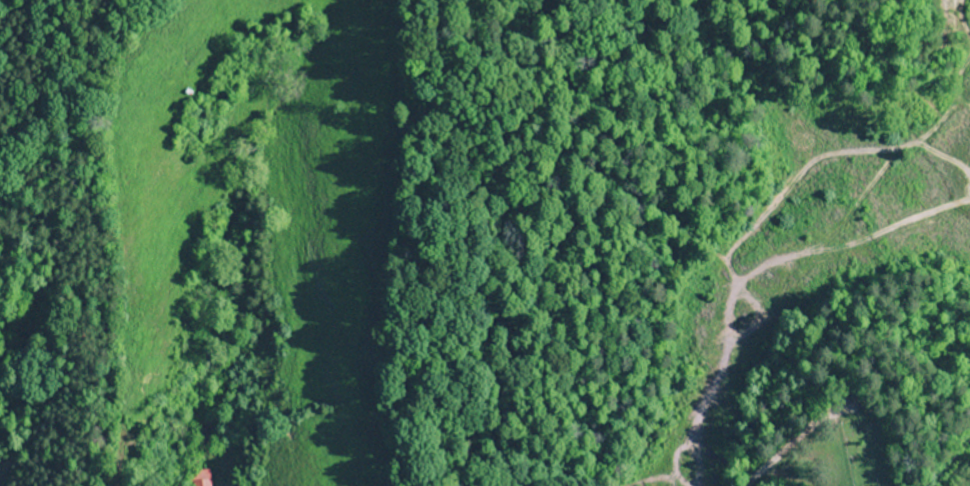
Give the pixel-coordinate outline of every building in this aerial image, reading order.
[(210,470),(186,470),(186,485),(210,485),(210,470)]
